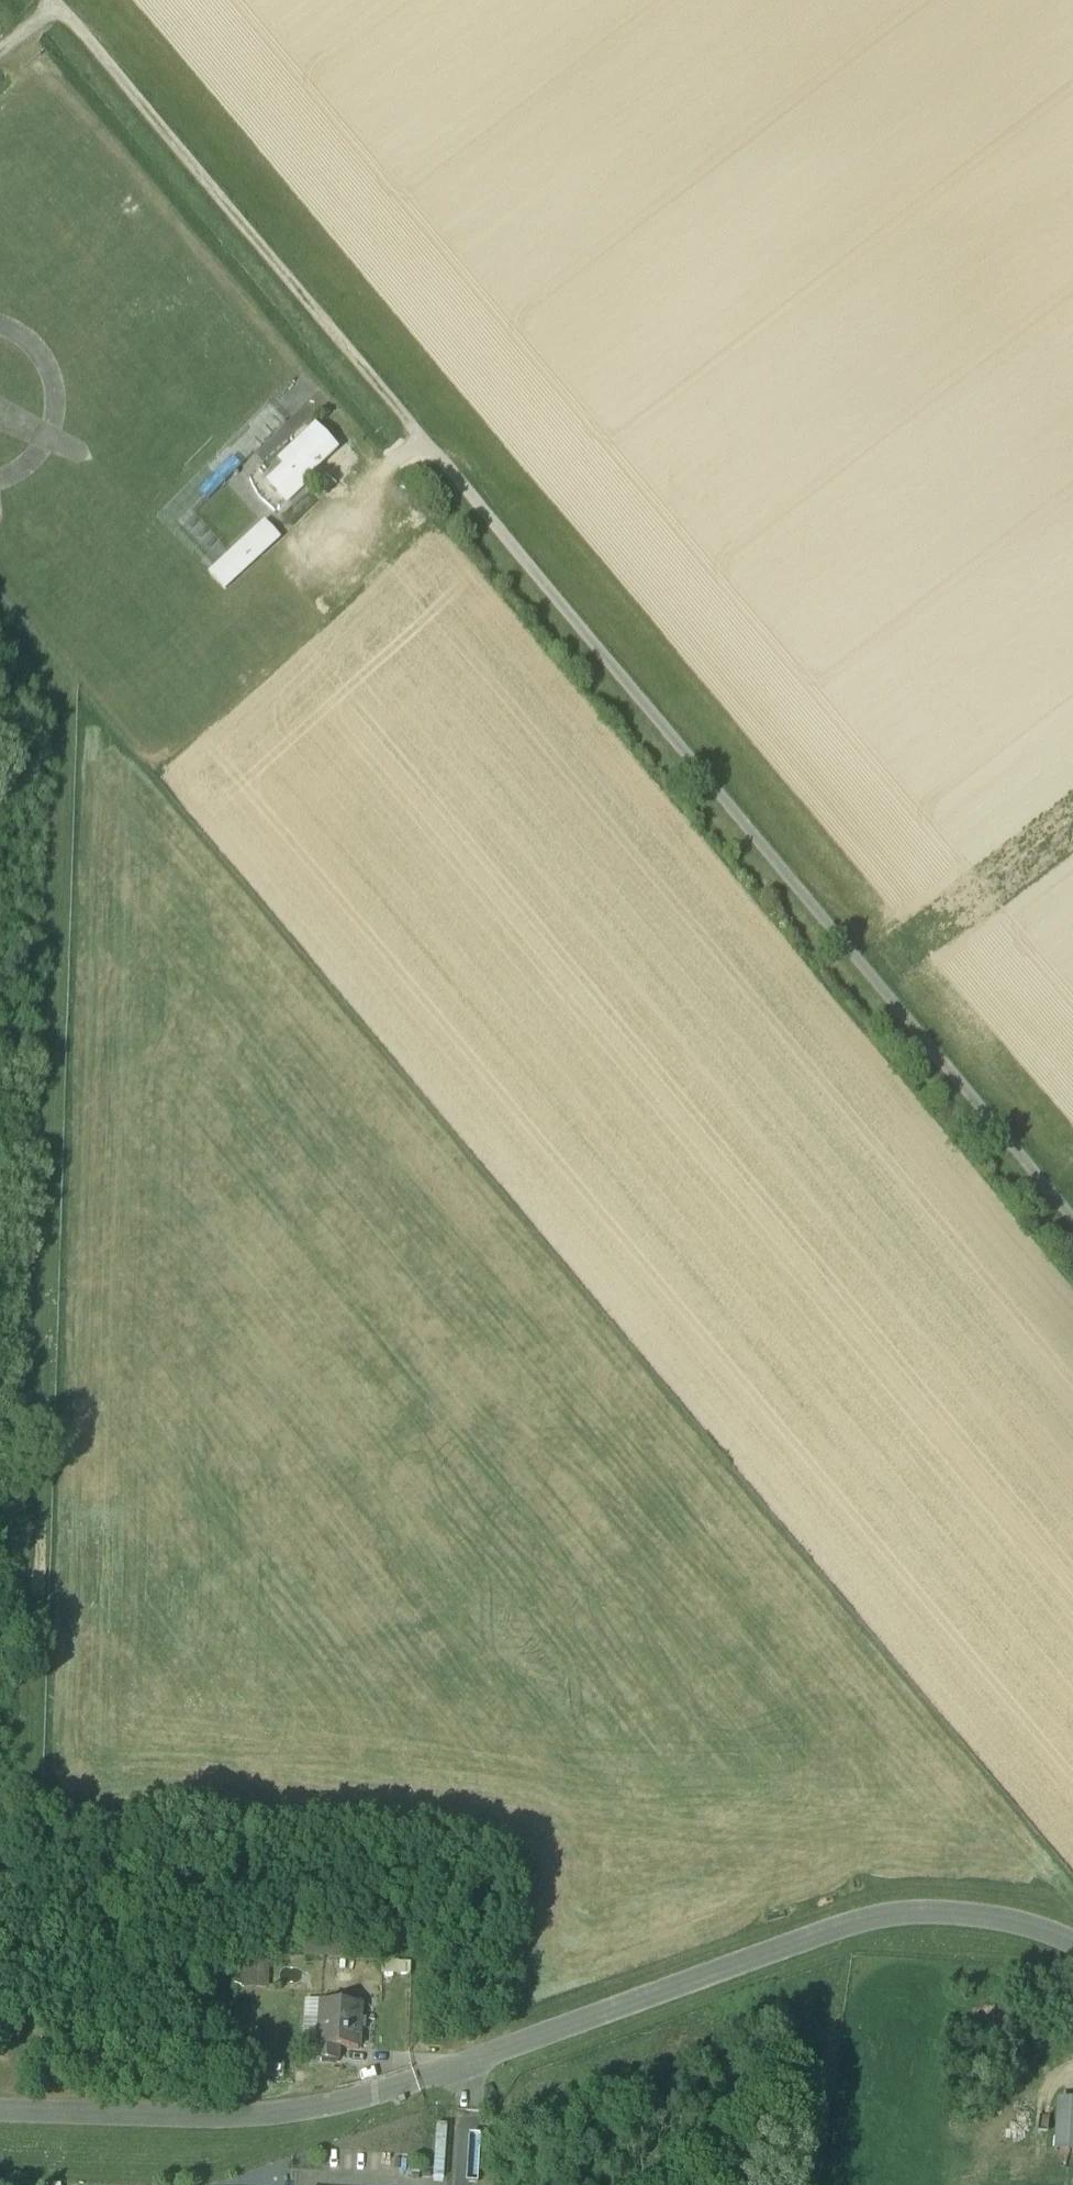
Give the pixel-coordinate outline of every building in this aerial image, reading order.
[(280,461),(287,469),(270,483),(286,501),(303,485),(300,482),(333,451),(317,433),(295,453),(292,450),(280,461)] [(270,526),(267,529),(264,532),(274,542),(280,535),(270,526)] [(267,529),(265,527),(250,543),(261,554),(274,542),(264,532),(267,529)] [(261,554),(250,543),(232,562),(243,573),(261,554)] [(361,2006),(305,2002),(302,2044),(314,2045),(312,2061),(339,2062),(339,2047),(358,2048),(361,2006)] [(1065,2097),(1063,2151),(1072,2151),(1072,2098),(1065,2097)]
